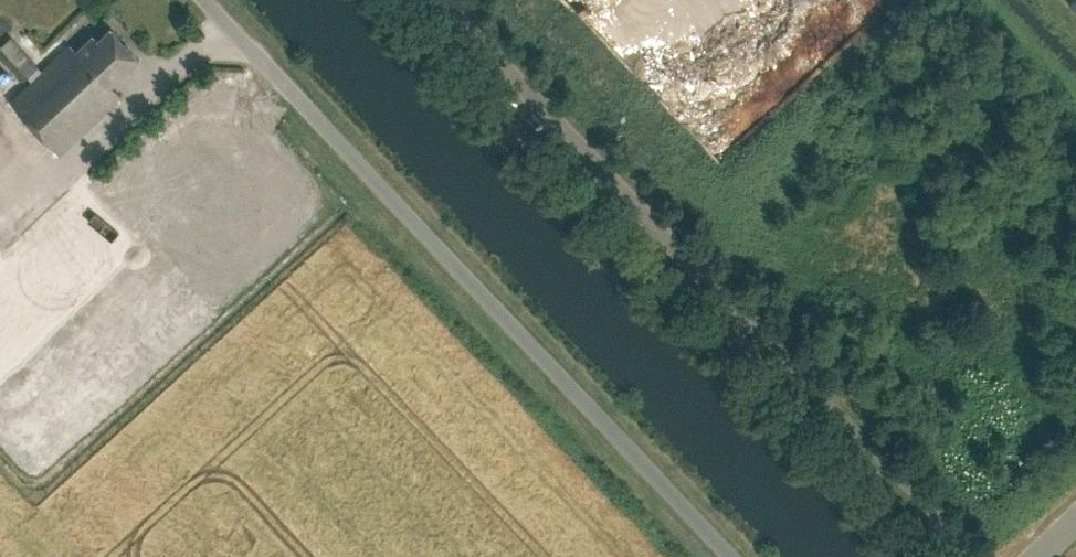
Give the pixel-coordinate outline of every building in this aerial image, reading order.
[(11,101),(60,154),(121,97),(111,86),(140,59),(111,29),(98,41),(93,36),(76,52),(70,46),(11,101)]
